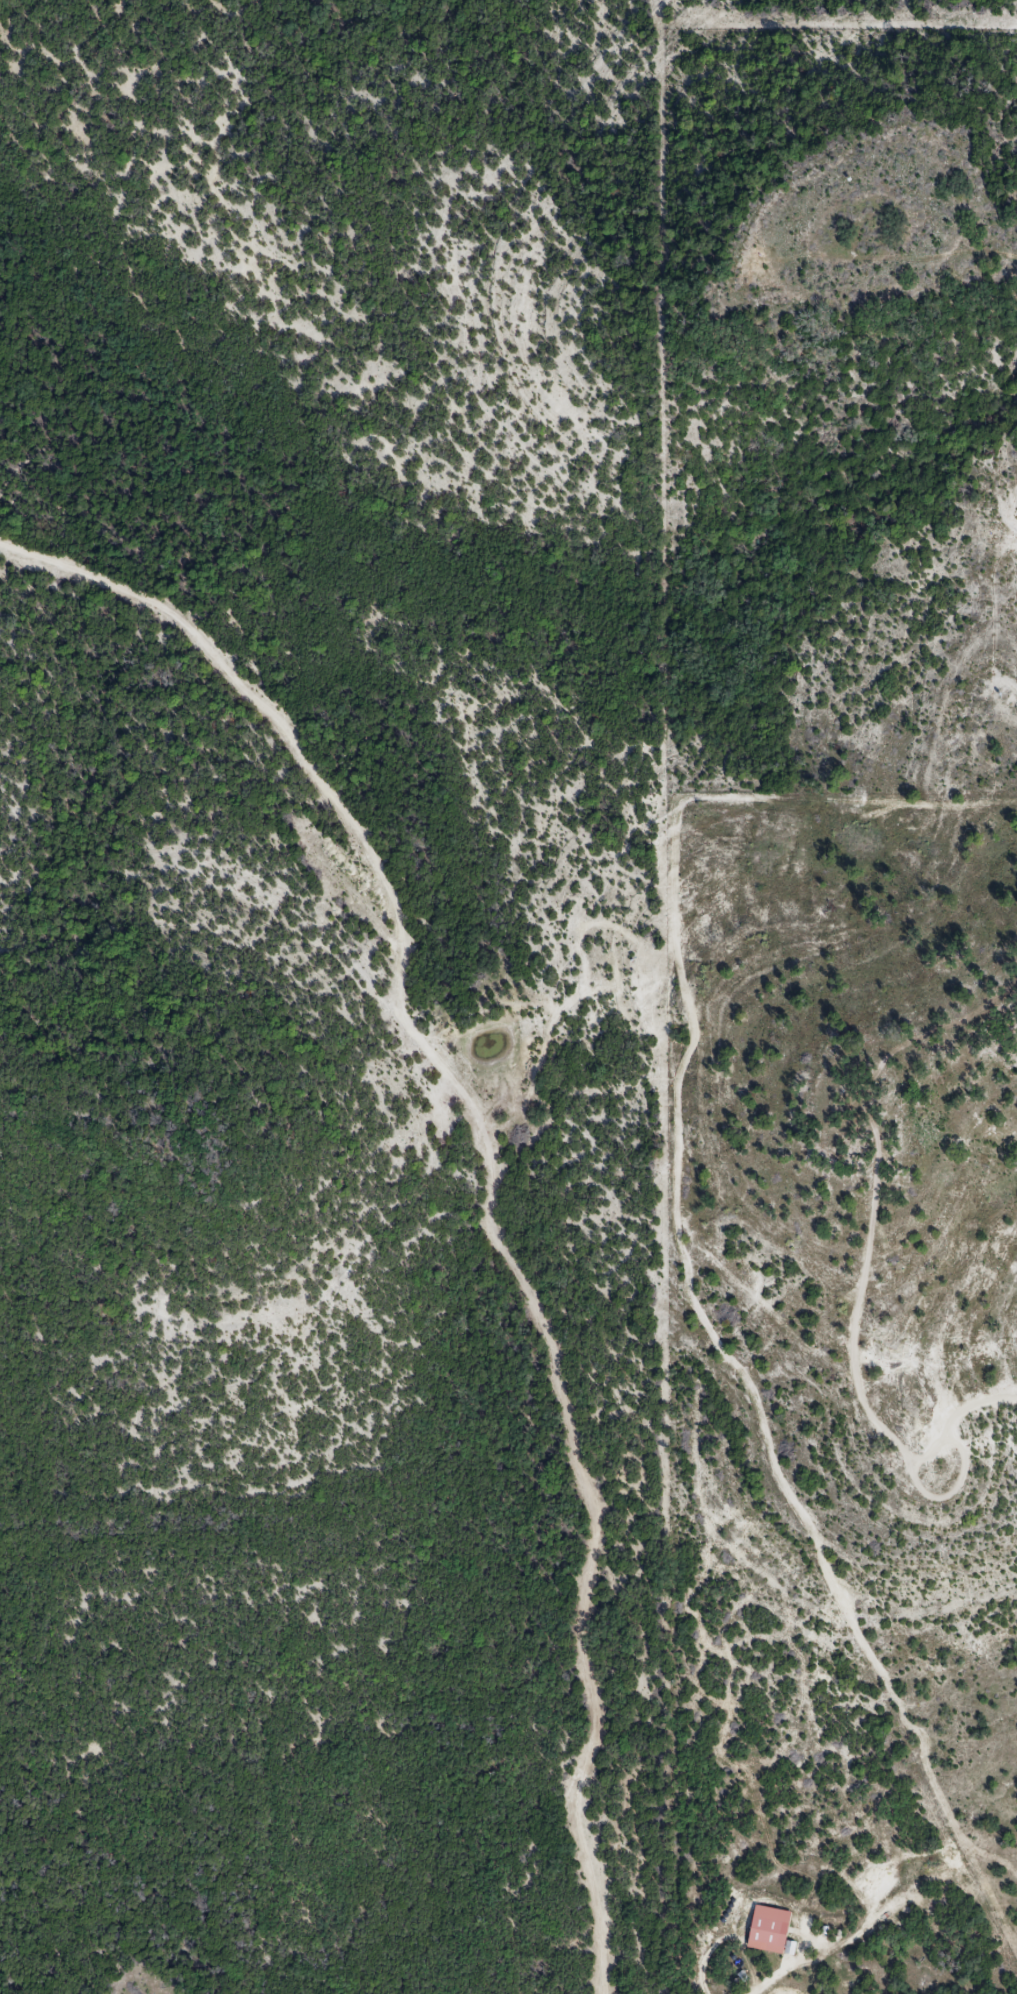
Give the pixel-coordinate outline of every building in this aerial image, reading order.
[(783,1954),(791,1912),(755,1905),(747,1948),(783,1954)]
